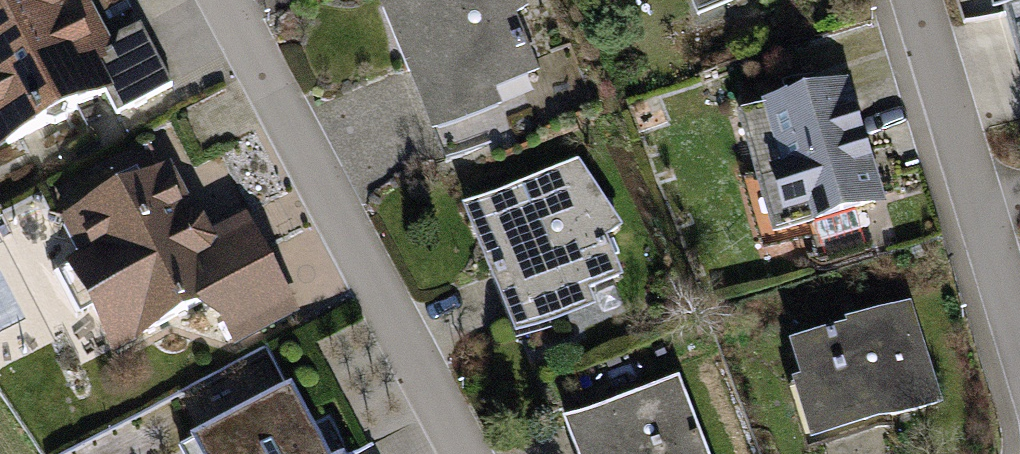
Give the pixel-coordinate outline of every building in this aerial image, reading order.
[(88,5),(86,0),(0,0),(0,51),(88,5)] [(386,7),(411,72),(429,65),(447,108),(536,72),(512,18),(524,8),(519,0),(402,0),(386,7)] [(698,15),(734,0),(692,0),(698,15)] [(0,51),(0,150),(106,95),(116,115),(171,87),(143,34),(112,51),(88,5),(0,51)] [(737,113),(773,234),(815,221),(821,241),(860,230),(855,212),(885,204),(848,80),(737,113)] [(494,286),(515,279),(535,329),(569,314),(563,298),(618,274),(603,236),(618,226),(576,165),(464,208),(494,286)] [(165,174),(63,228),(80,261),(57,274),(78,314),(93,306),(115,348),(211,298),(237,346),(299,313),(262,244),(216,269),(165,174)] [(791,385),(810,446),(944,404),(912,303),(846,324),(847,328),(790,346),(801,381),(791,385)] [(566,426),(577,453),(584,453),(589,452),(590,453),(705,453),(678,383),(566,426)] [(177,448),(181,453),(325,453),(290,389),(177,448)]
